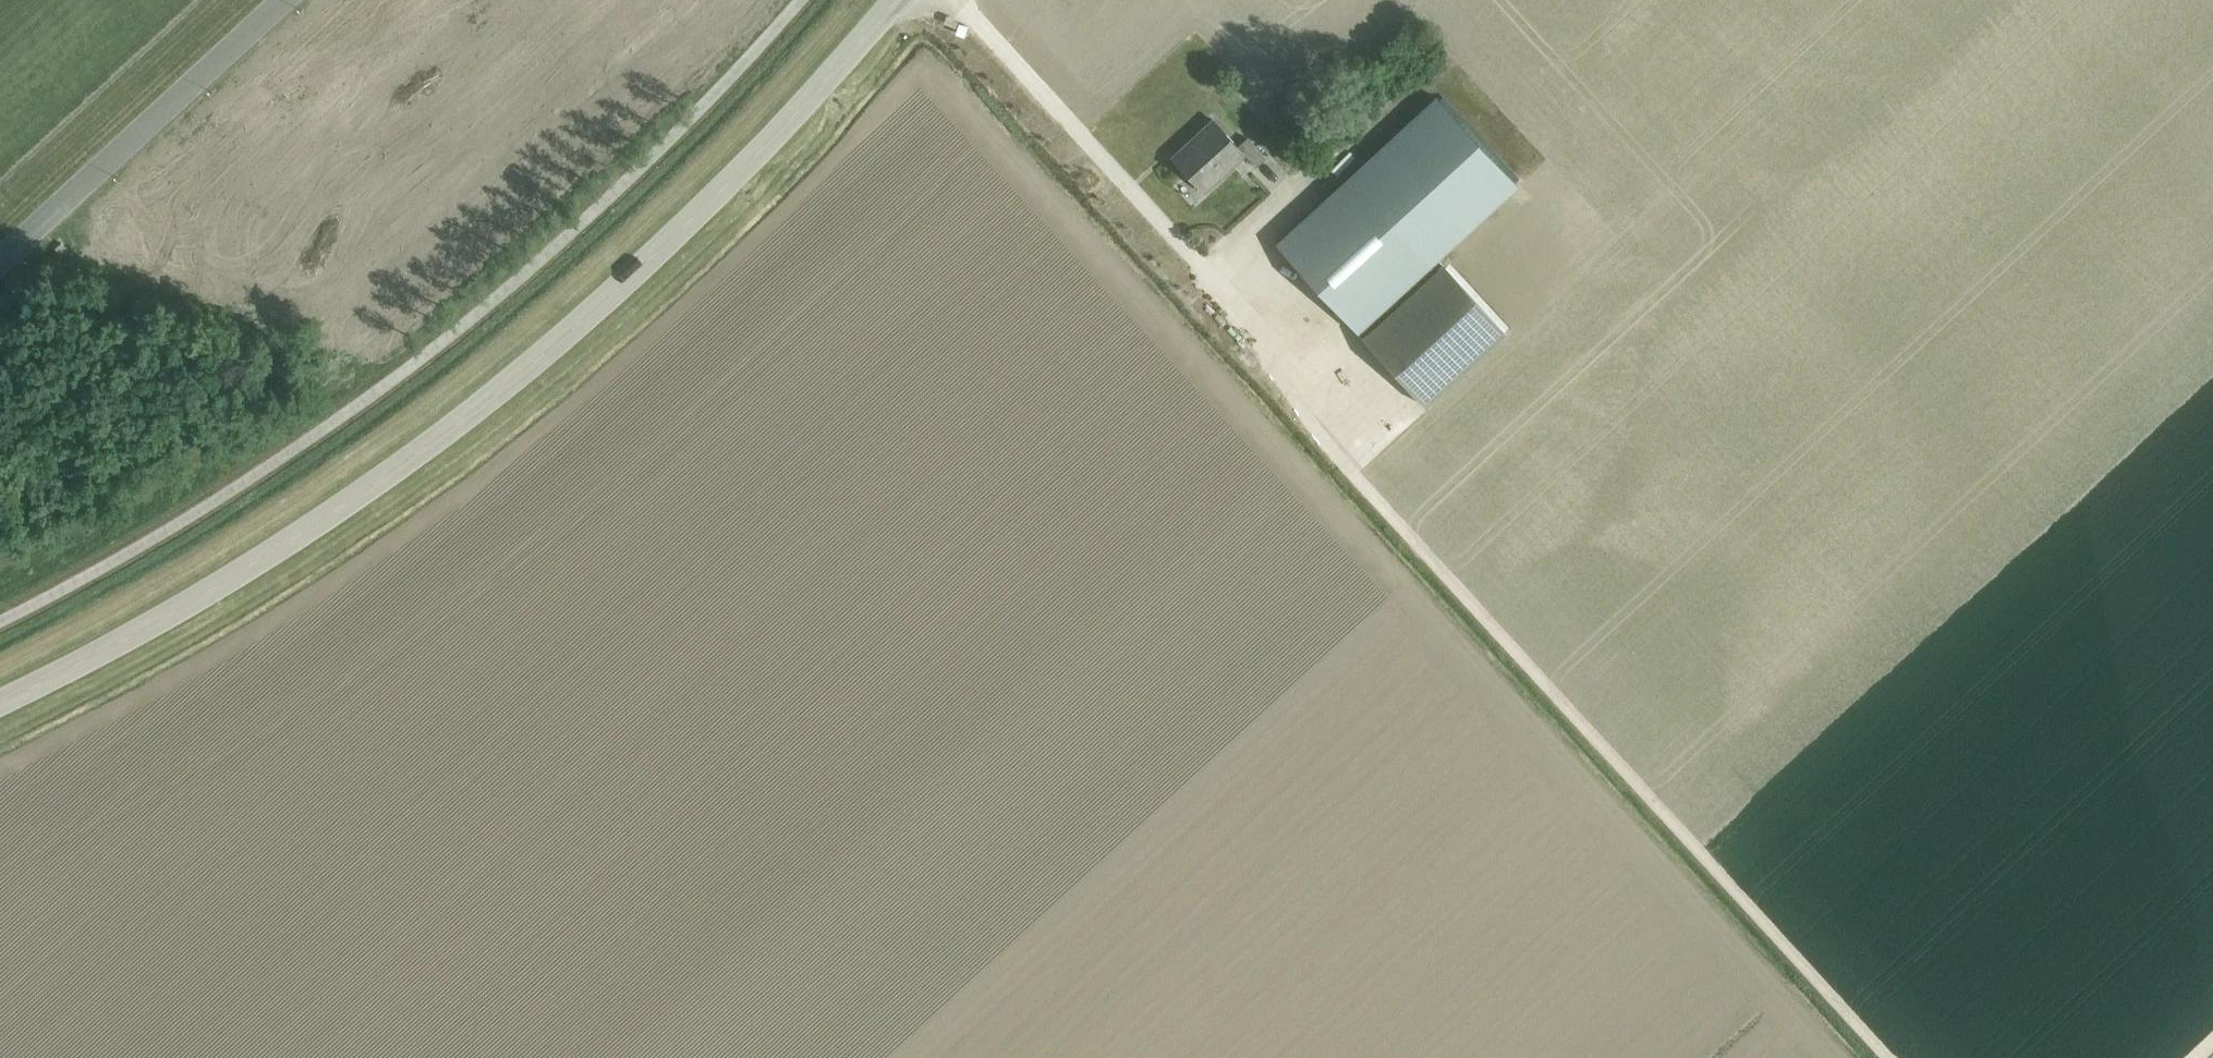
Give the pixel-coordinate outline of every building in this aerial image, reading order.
[(1436,96),(1275,243),(1355,330),(1423,404),(1504,329),(1436,256),(1516,183),(1436,96)] [(1211,118),(1171,155),(1203,191),(1244,153),(1255,165),(1265,157),(1246,136),(1236,145),(1211,118)]
